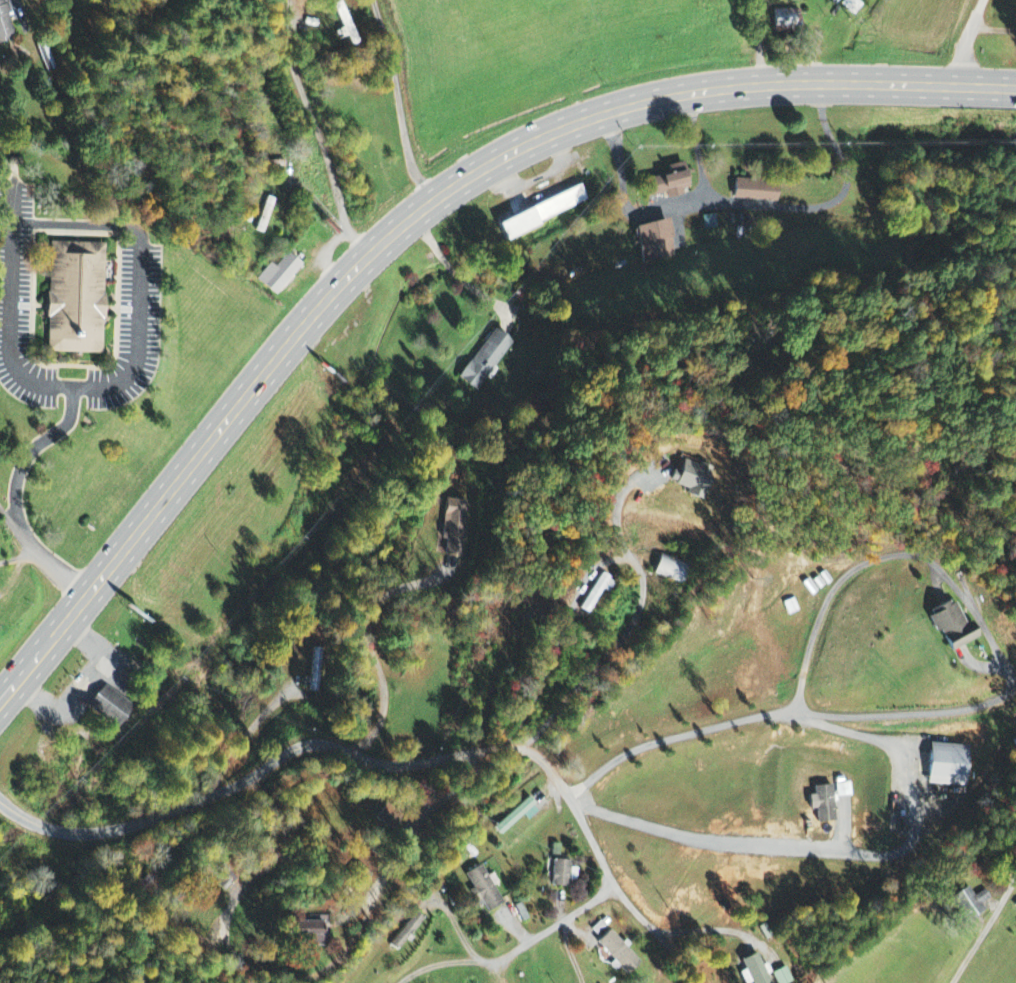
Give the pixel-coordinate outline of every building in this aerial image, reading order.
[(797,11),(773,12),(774,34),(798,32),(797,11)] [(689,189),(683,164),(669,167),(671,175),(643,182),(647,199),(665,194),(667,200),(683,196),(681,191),(689,189)] [(777,184),(734,182),(733,201),(777,203),(777,184)] [(589,205),(582,188),(495,224),(502,241),(589,205)] [(717,230),(715,217),(703,218),(704,231),(717,230)] [(644,266),(676,258),(667,221),(635,228),(644,266)] [(104,245),(49,244),(45,354),(101,356),(104,245)] [(271,264),(257,281),(281,301),(307,270),(289,254),(276,269),(271,264)] [(477,394),(512,343),(492,330),(458,380),(477,394)] [(469,502),(445,499),(440,539),(446,540),(444,555),(461,557),(469,502)] [(683,585),(689,566),(660,556),(654,576),(683,585)] [(784,603),(789,616),(799,612),(794,599),(784,603)] [(979,638),(971,622),(964,625),(952,600),(925,613),(936,635),(940,633),(949,652),(979,638)] [(322,693),(323,649),(313,649),(311,693),(322,693)] [(115,728),(131,707),(102,684),(86,706),(115,728)] [(927,785),(966,787),(968,746),(929,744),(927,785)] [(814,787),(814,796),(808,796),(808,811),(816,810),(817,823),(834,823),(833,786),(814,787)] [(500,836),(521,816),(526,821),(538,811),(526,798),(493,829),(500,836)] [(569,861),(550,861),(551,888),(570,887),(569,861)] [(465,874),(486,913),(503,904),(490,881),(489,881),(481,866),(465,874)] [(984,891),(974,898),(967,887),(951,897),(967,922),(985,911),(981,905),(990,899),(984,891)] [(422,918),(414,913),(390,946),(398,951),(422,918)] [(319,922),(301,922),(301,946),(319,947),(319,922)] [(640,963),(610,931),(596,943),(626,976),(640,963)] [(750,982),(770,982),(757,954),(740,961),(750,982)] [(777,982),(793,982),(788,968),(773,973),(777,982)]
